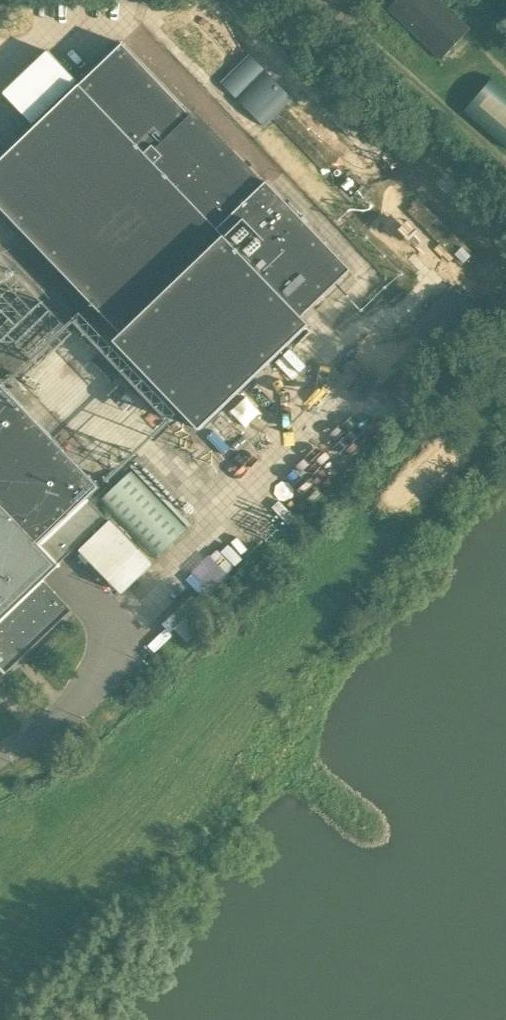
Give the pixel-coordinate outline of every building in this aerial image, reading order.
[(390,8),(441,58),(469,28),(440,0),(398,0),(390,8)] [(191,114),(123,43),(0,161),(0,207),(121,334),(115,341),(200,430),(310,324),(302,316),(351,269),(267,181),(265,183),(195,111),(191,114)] [(4,93),(33,123),(77,81),(49,51),(4,93)] [(292,98),(250,54),(221,83),(264,126),(292,98)] [(462,114),(505,152),(505,92),(491,79),(462,114)] [(314,216),(333,233),(354,209),(335,192),(314,216)] [(462,247),(455,255),(463,263),(470,256),(462,247)] [(435,353),(479,311),(454,285),(410,327),(435,353)] [(72,610),(44,580),(60,564),(107,517),(89,498),(101,486),(4,384),(0,388),(0,678),(72,610)] [(246,410),(249,413),(254,408),(243,397),(230,409),(239,417),(246,410)] [(187,528),(131,470),(99,501),(155,559),(187,528)] [(80,549),(122,593),(153,563),(110,519),(80,549)] [(176,627),(187,616),(200,604),(191,595),(162,623),(171,632),(176,627)]
